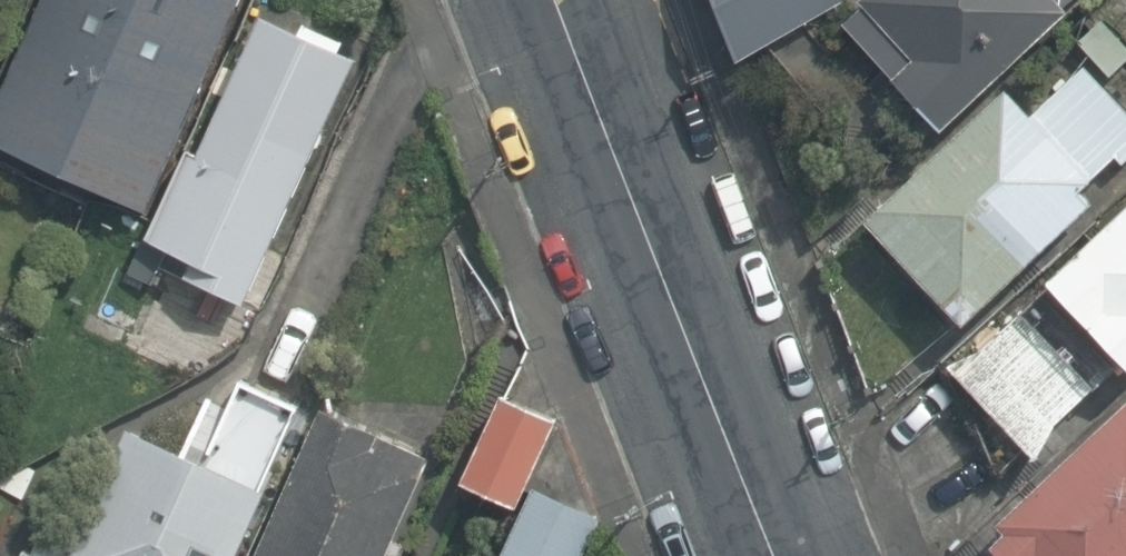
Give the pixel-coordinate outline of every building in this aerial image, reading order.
[(0,109),(0,147),(158,222),(263,0),(52,0),(0,109)] [(298,0),(289,0),(174,243),(216,262),(210,277),(275,308),(390,52),(298,0)] [(736,44),(817,0),(720,0),(736,44)] [(845,8),(940,113),(1067,0),(853,0),(845,8)] [(1001,89),(861,217),(958,322),(1085,205),(1075,194),(1111,161),(1120,170),(1125,165),(1125,119),(1082,71),(1029,120),(1001,89)] [(1040,278),(1124,369),(1125,368),(1125,198),(1040,278)] [(118,263),(95,321),(137,337),(160,279),(118,263)] [(1013,318),(951,382),(1038,467),(1100,403),(1013,318)] [(131,418),(71,555),(229,555),(300,392),(232,363),(196,446),(131,418)] [(982,530),(1004,555),(1125,555),(1125,390),(982,530)] [(573,419),(521,398),(480,486),(532,508),(573,419)] [(347,409),(278,555),(406,555),(454,456),(347,409)] [(552,488),(520,555),(595,555),(613,517),(552,488)] [(25,538),(18,555),(67,555),(25,538)]
